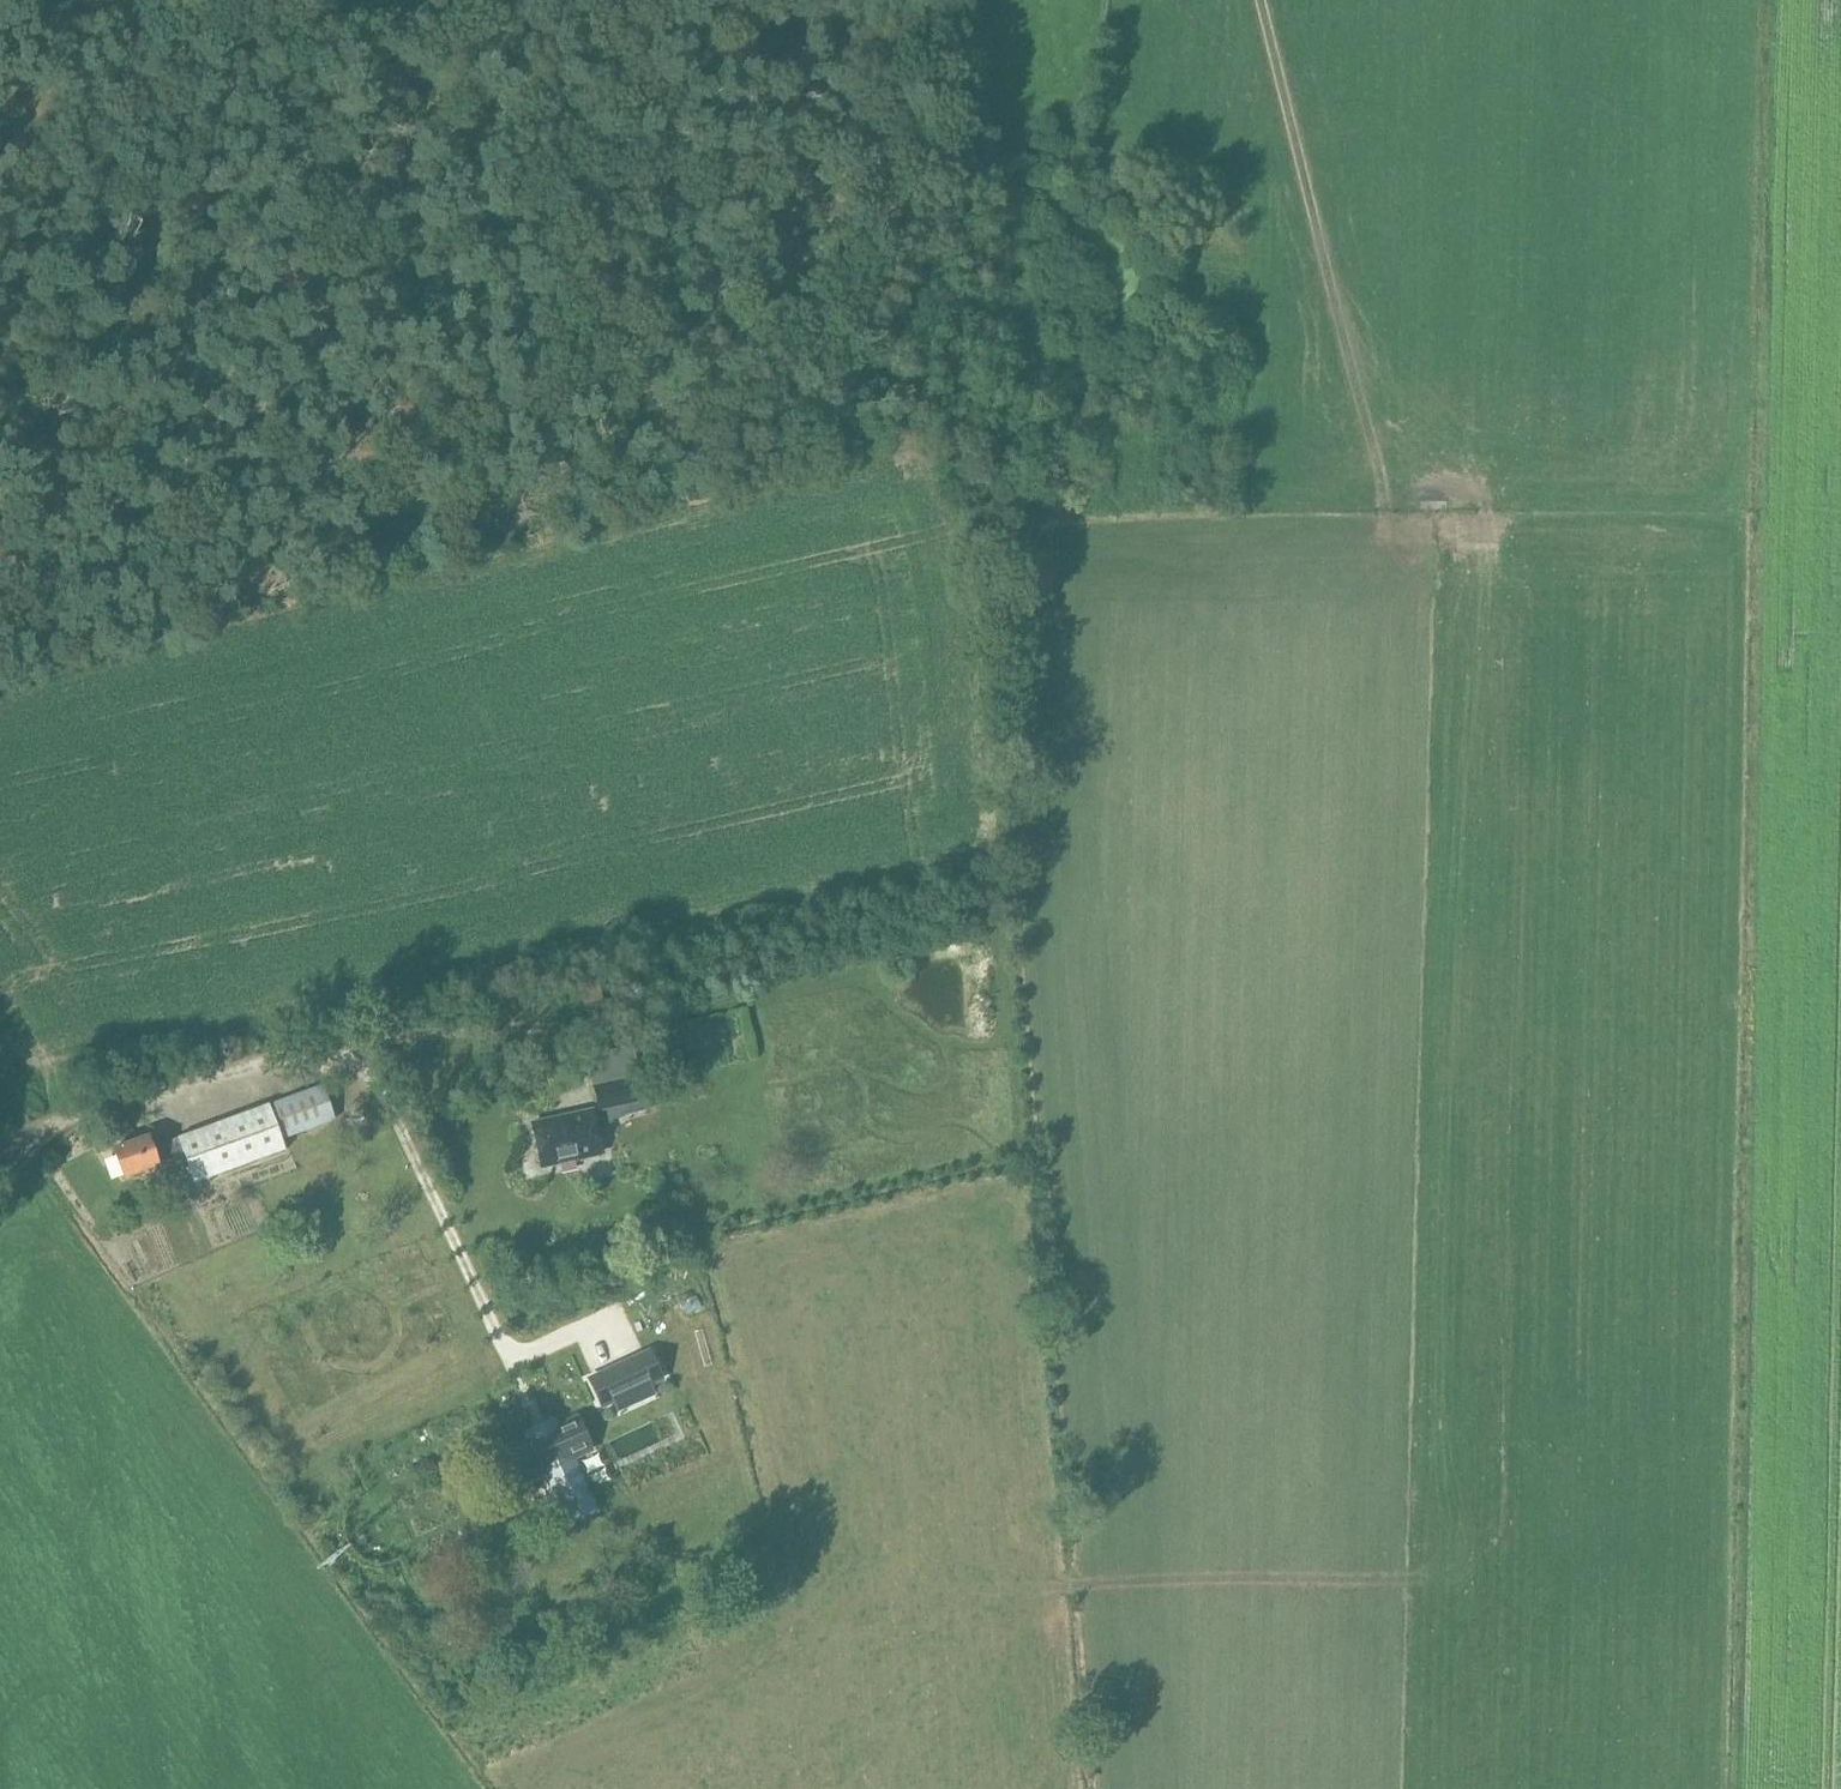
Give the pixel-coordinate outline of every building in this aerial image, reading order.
[(598,1109),(637,1100),(632,1080),(594,1089),(598,1109)] [(324,1085),(178,1138),(184,1155),(195,1183),(287,1151),(283,1140),(335,1120),(324,1085)] [(540,1166),(604,1154),(596,1116),(532,1129),(540,1166)] [(148,1137),(114,1150),(124,1178),(159,1167),(148,1137)] [(178,1138),(152,1147),(158,1163),(184,1155),(178,1138)] [(649,1360),(648,1354),(590,1380),(602,1404),(619,1397),(617,1394),(641,1382),(643,1386),(658,1378),(649,1360)] [(576,1418),(509,1451),(524,1484),(548,1472),(571,1524),(595,1512),(572,1461),(593,1452),(576,1418)]
